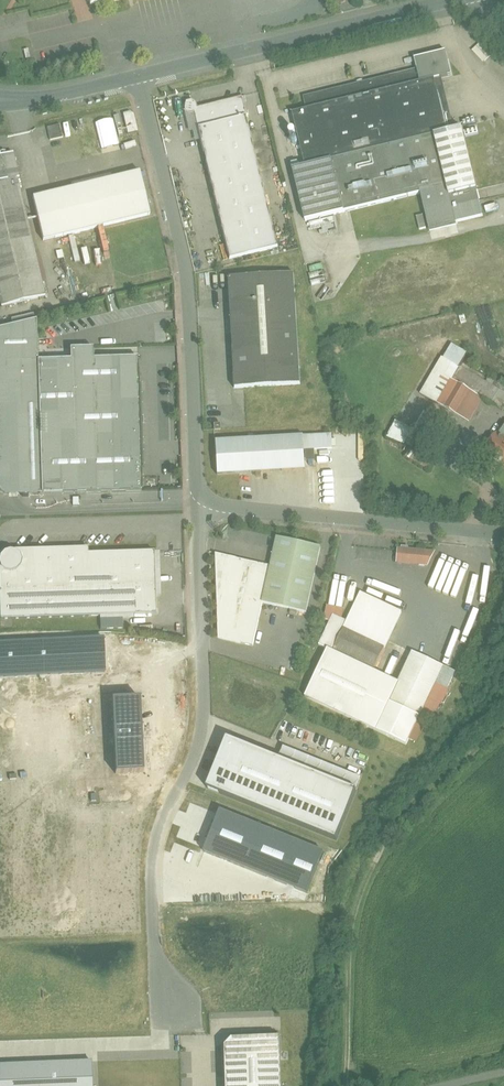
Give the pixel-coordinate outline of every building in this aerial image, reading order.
[(447,51),(416,59),(415,55),(414,55),(418,69),(421,82),(435,79),(441,78),(452,75),(447,51)] [(293,113),(305,162),(300,163),(301,168),(293,169),(306,221),(421,193),(430,229),(484,215),(463,129),(448,132),(438,89),(435,79),(421,82),(418,69),(304,97),(307,110),(293,113)] [(243,97),(198,108),(197,103),(192,100),(187,102),(184,106),(185,112),(190,114),(190,116),(194,119),(196,119),(198,129),(198,128),(248,116),(248,117),(243,97)] [(127,133),(138,131),(133,111),(122,114),(127,133)] [(248,116),(198,128),(198,129),(230,259),(279,247),(248,117),(248,116)] [(96,122),(100,149),(117,146),(113,119),(96,122)] [(61,125),(48,128),(51,140),(64,137),(61,125)] [(0,154),(0,296),(3,307),(46,296),(18,179),(20,178),(14,153),(13,153),(13,154),(7,155),(6,151),(0,153),(0,154)] [(141,172),(34,198),(44,240),(151,215),(141,172)] [(424,215),(417,216),(420,229),(427,228),(424,215)] [(295,273),(228,277),(235,387),(301,384),(295,273)] [(0,328),(0,364),(1,363),(6,362),(38,361),(37,320),(0,328)] [(94,348),(71,348),(71,359),(38,361),(43,493),(142,490),(138,357),(94,359),(94,348)] [(6,362),(1,363),(0,364),(0,489),(2,491),(5,493),(10,494),(14,494),(23,494),(24,496),(29,496),(29,494),(34,493),(43,493),(38,361),(6,362)] [(460,367),(439,404),(469,421),(483,397),(490,384),(460,367)] [(419,392),(427,379),(423,376),(415,389),(419,392)] [(490,384),(483,397),(492,403),(499,390),(490,384)] [(413,430),(394,421),(386,437),(409,448),(405,457),(412,461),(433,416),(422,411),(413,430)] [(498,436),(496,435),(486,451),(494,457),(495,455),(502,460),(501,461),(503,463),(503,428),(498,436)] [(304,436),(255,439),(255,434),(248,434),(248,439),(215,441),(217,475),(257,472),(257,477),(262,477),(262,472),(306,469),(304,436)] [(321,547),(277,538),(271,567),(263,603),(307,612),(321,547)] [(11,551),(5,553),(1,557),(0,561),(0,582),(1,619),(157,614),(155,552),(89,554),(89,548),(11,551)] [(435,552),(400,549),(398,562),(429,565),(435,552)] [(271,567),(215,554),(218,640),(242,645),(242,643),(253,646),(263,603),(271,567)] [(385,648),(345,629),(335,649),(375,669),(385,648)] [(0,641),(0,676),(105,671),(104,636),(0,641)] [(399,682),(329,649),(306,697),(407,745),(418,723),(420,717),(390,703),(399,682)] [(399,682),(390,703),(420,717),(418,723),(425,726),(440,706),(456,672),(456,673),(414,652),(399,682)] [(143,693),(108,694),(112,777),(147,775),(143,693)] [(280,759),(227,739),(207,788),(337,840),(357,791),(280,759)] [(280,759),(357,791),(362,779),(284,748),(280,759)] [(221,808),(204,849),(307,891),(324,849),(221,808)] [(226,1085),(280,1085),(278,1037),(231,1039),(225,1047),(226,1085)] [(92,1061),(0,1064),(0,1085),(93,1085),(92,1061)]
